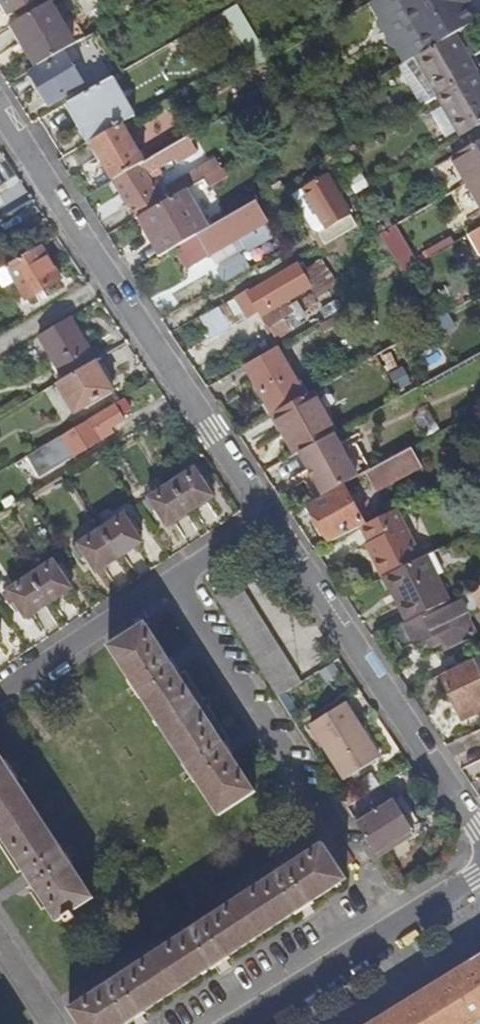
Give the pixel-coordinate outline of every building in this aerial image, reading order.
[(9,16),(37,0),(0,0),(9,16)] [(399,0),(391,0),(397,9),(378,20),(378,21),(378,22),(378,23),(378,24),(379,24),(379,25),(379,26),(380,26),(380,27),(381,27),(381,28),(381,29),(382,29),(383,29),(383,30),(384,30),(392,26),(396,32),(388,36),(388,37),(388,38),(388,39),(388,40),(388,41),(389,41),(389,42),(389,43),(389,44),(390,44),(390,45),(391,45),(391,46),(392,46),(393,46),(393,47),(394,47),(412,37),(422,52),(427,49),(399,0)] [(427,49),(454,33),(475,22),(465,4),(470,1),(469,0),(399,0),(427,49)] [(13,23),(38,65),(63,50),(86,37),(74,16),(62,23),(49,2),(13,23)] [(237,5),(222,13),(245,53),(261,44),(237,5)] [(422,52),(415,56),(438,96),(477,74),(454,33),(427,49),(422,52)] [(261,44),(245,53),(258,75),(274,66),(271,60),(261,44)] [(38,65),(28,70),(48,104),(83,84),(63,50),(38,65)] [(438,96),(415,56),(398,66),(421,106),(437,97),(438,96)] [(437,97),(459,136),(479,124),(479,78),(477,74),(438,96),(437,97)] [(69,102),(91,141),(121,124),(134,116),(112,78),(69,102)] [(91,141),(103,163),(113,180),(138,166),(143,163),(121,124),(91,141)] [(195,152),(187,138),(143,163),(138,166),(139,168),(115,182),(125,198),(137,219),(140,217),(166,201),(155,182),(150,185),(149,185),(146,180),(155,175),(152,170),(173,159),(176,163),(195,152)] [(479,205),(479,140),(451,156),(479,205)] [(216,157),(186,175),(188,177),(193,186),(205,179),(223,168),(216,157)] [(205,179),(209,187),(227,176),(223,168),(205,179)] [(304,188),(320,217),(344,202),(328,174),(304,188)] [(167,189),(172,198),(185,191),(193,186),(188,177),(167,189)] [(205,179),(193,186),(185,191),(172,198),(166,201),(140,217),(163,255),(203,232),(207,230),(195,207),(214,196),(209,187),(205,179)] [(320,217),(304,188),(293,194),(313,229),(318,233),(327,228),(320,217)] [(255,202),(220,222),(231,241),(267,219),(256,202),(255,202)] [(318,233),(326,245),(358,226),(344,202),(320,217),(327,228),(318,233)] [(378,235),(391,227),(387,220),(374,229),(378,235)] [(207,230),(203,232),(210,243),(221,236),(215,225),(207,230)] [(395,263),(409,255),(393,227),(391,227),(378,235),(385,247),(395,263)] [(7,265),(6,265),(26,299),(60,280),(40,246),(7,265)] [(395,263),(401,274),(416,266),(409,255),(395,263)] [(250,293),(262,313),(309,286),(298,265),(250,293)] [(277,309),(264,317),(276,339),(290,330),(277,309)] [(40,338),(65,379),(95,360),(71,319),(40,338)] [(246,367),(258,388),(289,369),(277,349),(246,367)] [(114,391),(95,360),(65,379),(57,384),(75,414),(114,391)] [(273,414),(305,396),(289,369),(258,388),(266,402),(273,414)] [(273,415),(296,455),(300,453),(334,434),(336,433),(313,392),(305,396),(273,415)] [(115,403),(116,405),(87,422),(88,423),(48,449),(46,445),(32,453),(26,456),(38,477),(112,433),(110,428),(123,420),(120,416),(129,411),(122,400),(115,403)] [(334,434),(300,453),(310,470),(324,495),(342,485),(358,477),(343,451),(334,434)] [(357,444),(343,451),(358,477),(366,473),(372,469),(357,444)] [(372,469),(366,473),(374,488),(419,464),(411,449),(372,469)] [(149,498),(167,526),(212,497),(194,469),(149,498)] [(324,495),(310,470),(301,475),(315,500),(324,495)] [(315,500),(309,503),(330,542),(360,527),(364,525),(356,511),(359,509),(354,500),(351,501),(342,485),(324,495),(315,500)] [(390,575),(421,559),(397,510),(364,525),(360,527),(368,543),(374,556),(371,557),(382,578),(385,576),(390,575)] [(78,544),(96,572),(142,543),(124,515),(78,544)] [(365,545),(371,557),(374,556),(368,543),(365,545)] [(447,571),(437,551),(430,554),(440,574),(447,571)] [(421,559),(390,575),(403,601),(399,603),(407,620),(451,598),(440,574),(430,554),(421,559)] [(52,560),(7,590),(25,618),(71,588),(52,560)] [(385,576),(399,603),(403,601),(390,575),(385,576)] [(471,590),(479,607),(479,585),(471,590)] [(237,588),(214,602),(277,698),(300,684),(237,588)] [(471,590),(392,629),(401,649),(420,639),(425,649),(440,642),(443,649),(475,634),(467,617),(479,610),(479,607),(471,590)] [(143,623),(107,646),(216,816),(253,793),(143,623)] [(440,676),(459,714),(479,704),(479,656),(440,676)] [(379,760),(344,704),(310,725),(345,781),(379,760)] [(0,755),(0,835),(55,921),(61,917),(65,923),(73,917),(70,911),(91,898),(0,755)] [(390,798),(354,821),(376,857),(413,834),(390,798)] [(67,1007),(78,1023),(120,1023),(344,879),(321,844),(67,1007)] [(479,1017),(479,958),(374,1023),(469,1023),(479,1017)]
